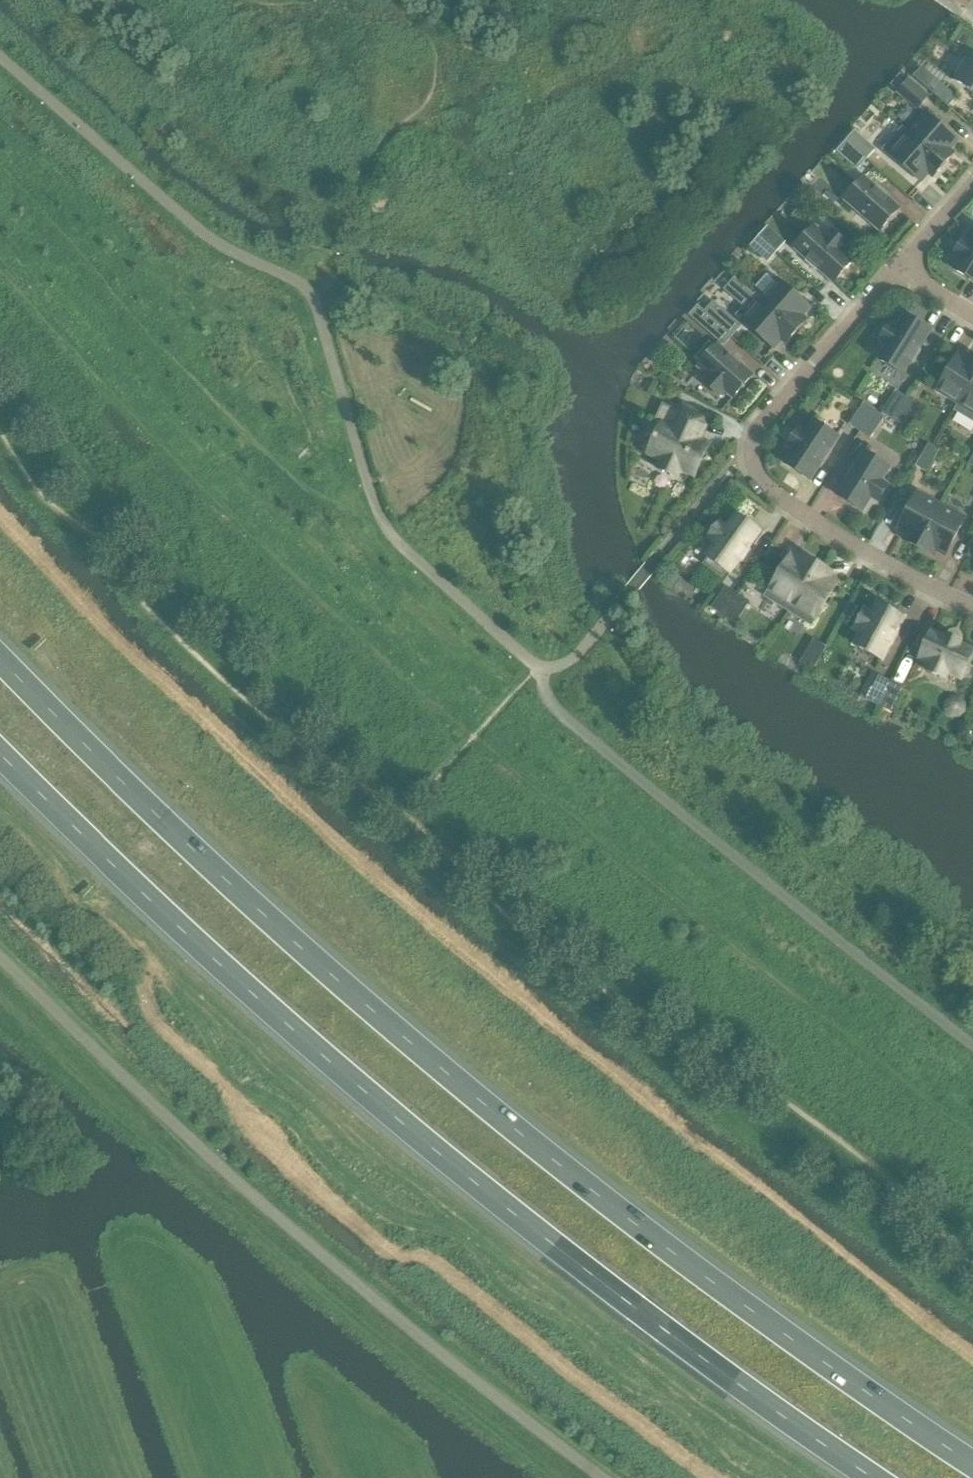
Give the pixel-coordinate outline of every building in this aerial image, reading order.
[(970,55),(953,80),(972,93),(972,57),(970,55)] [(910,79),(897,94),(916,111),(929,96),(910,79)] [(927,88),(948,106),(956,97),(935,79),(927,88)] [(903,128),(902,129),(944,166),(954,154),(950,149),(957,141),(925,113),(908,133),(903,128)] [(944,166),(902,129),(884,149),(921,182),(929,174),(933,178),(944,166)] [(855,131),(846,141),(867,160),(876,149),(855,131)] [(854,171),(831,198),(853,217),(858,211),(880,231),(900,209),(887,198),(889,196),(879,187),(877,189),(870,183),(880,172),(867,160),(846,141),(835,154),(854,171)] [(768,227),(759,237),(775,251),(784,241),(768,227)] [(827,237),(815,227),(796,249),(808,260),(806,262),(816,271),(818,269),(834,283),(854,261),(841,250),(847,244),(832,231),(827,237)] [(775,251),(759,237),(750,247),(766,261),(775,251)] [(971,243),(964,239),(954,256),(960,260),(954,270),(972,281),(972,239),(971,243)] [(735,278),(724,291),(744,308),(737,316),(742,321),(774,349),(781,340),(786,344),(797,332),(755,296),(735,278)] [(755,286),(751,290),(756,295),(755,296),(797,332),(807,320),(803,316),(810,308),(778,280),(776,283),(765,295),(755,287),(755,286)] [(713,304),(705,314),(710,318),(732,337),(740,328),(713,304)] [(694,312),(690,317),(724,347),(732,337),(710,318),(705,314),(698,308),(694,312)] [(890,325),(879,341),(886,346),(878,359),(903,375),(911,361),(914,362),(922,350),(919,349),(930,331),(905,315),(897,329),(890,325)] [(700,364),(698,367),(710,377),(705,383),(719,396),(725,390),(733,398),(753,376),(740,365),(742,363),(732,353),(730,355),(718,345),(715,347),(709,342),(695,359),(700,364)] [(956,411),(972,383),(972,360),(972,362),(958,354),(936,391),(959,404),(955,410),(956,411)] [(956,411),(972,421),(972,383),(956,411)] [(881,413),(892,420),(906,397),(895,391),(881,413)] [(906,397),(892,420),(903,426),(917,404),(906,397)] [(849,425),(859,432),(874,410),(864,403),(849,425)] [(701,433),(708,418),(683,407),(680,413),(663,405),(655,421),(662,424),(648,453),(663,460),(659,468),(676,476),(680,468),(694,475),(709,445),(695,439),(699,431),(701,433)] [(874,410),(859,432),(870,439),(885,417),(874,410)] [(829,450),(838,437),(814,421),(805,434),(798,429),(787,446),(794,450),(785,464),(810,480),(821,462),(824,464),(832,452),(829,450)] [(939,450),(928,443),(915,466),(926,473),(939,450)] [(890,467),(865,452),(856,465),(853,464),(846,476),(848,477),(837,496),(862,511),(871,497),(878,501),(888,485),(881,481),(890,467)] [(904,540),(918,548),(941,505),(917,493),(897,530),(911,537),(909,541),(905,539),(904,540)] [(941,505),(918,548),(933,556),(933,554),(929,552),(932,548),(945,556),(965,518),(941,505)] [(736,514),(726,527),(720,522),(708,538),(715,543),(706,555),(709,558),(704,564),(722,577),(727,571),(730,573),(739,559),(741,561),(750,550),(747,548),(760,531),(736,514)] [(765,596),(788,611),(818,564),(804,555),(803,556),(807,559),(804,563),(791,554),(769,590),(765,596)] [(818,564),(788,611),(811,625),(815,619),(838,583),(824,575),(827,571),(831,573),(831,572),(818,564)] [(712,608),(723,616),(737,595),(726,587),(712,608)] [(737,595),(723,616),(735,623),(749,602),(737,595)] [(891,646),(898,633),(895,632),(903,617),(877,603),(872,613),(865,610),(856,627),(863,631),(855,644),(881,658),(889,644),(891,646)] [(930,662),(926,670),(944,678),(947,671),(962,677),(972,653),(972,650),(959,644),(961,641),(948,635),(946,638),(931,631),(919,658),(930,662)] [(814,640),(801,662),(813,669),(826,647),(814,640)] [(866,699),(878,705),(890,682),(878,676),(866,699)] [(890,682),(878,705),(891,711),(902,688),(890,682)]
